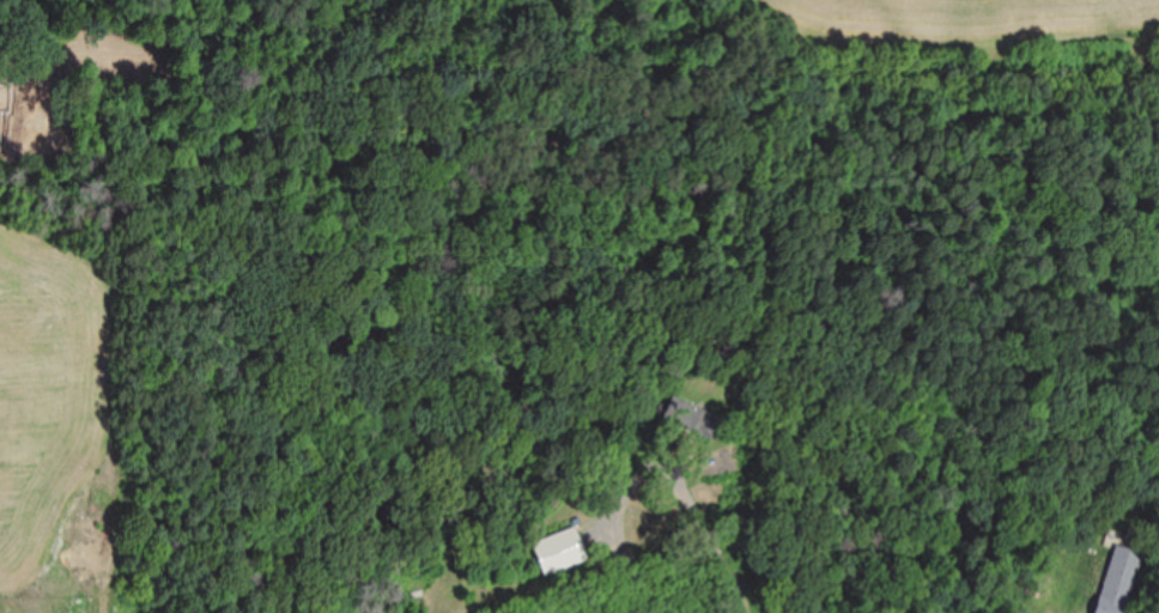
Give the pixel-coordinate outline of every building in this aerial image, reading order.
[(575,531),(533,545),(544,574),(585,560),(575,531)] [(1110,544),(1092,612),(1124,612),(1140,551),(1110,544)]
